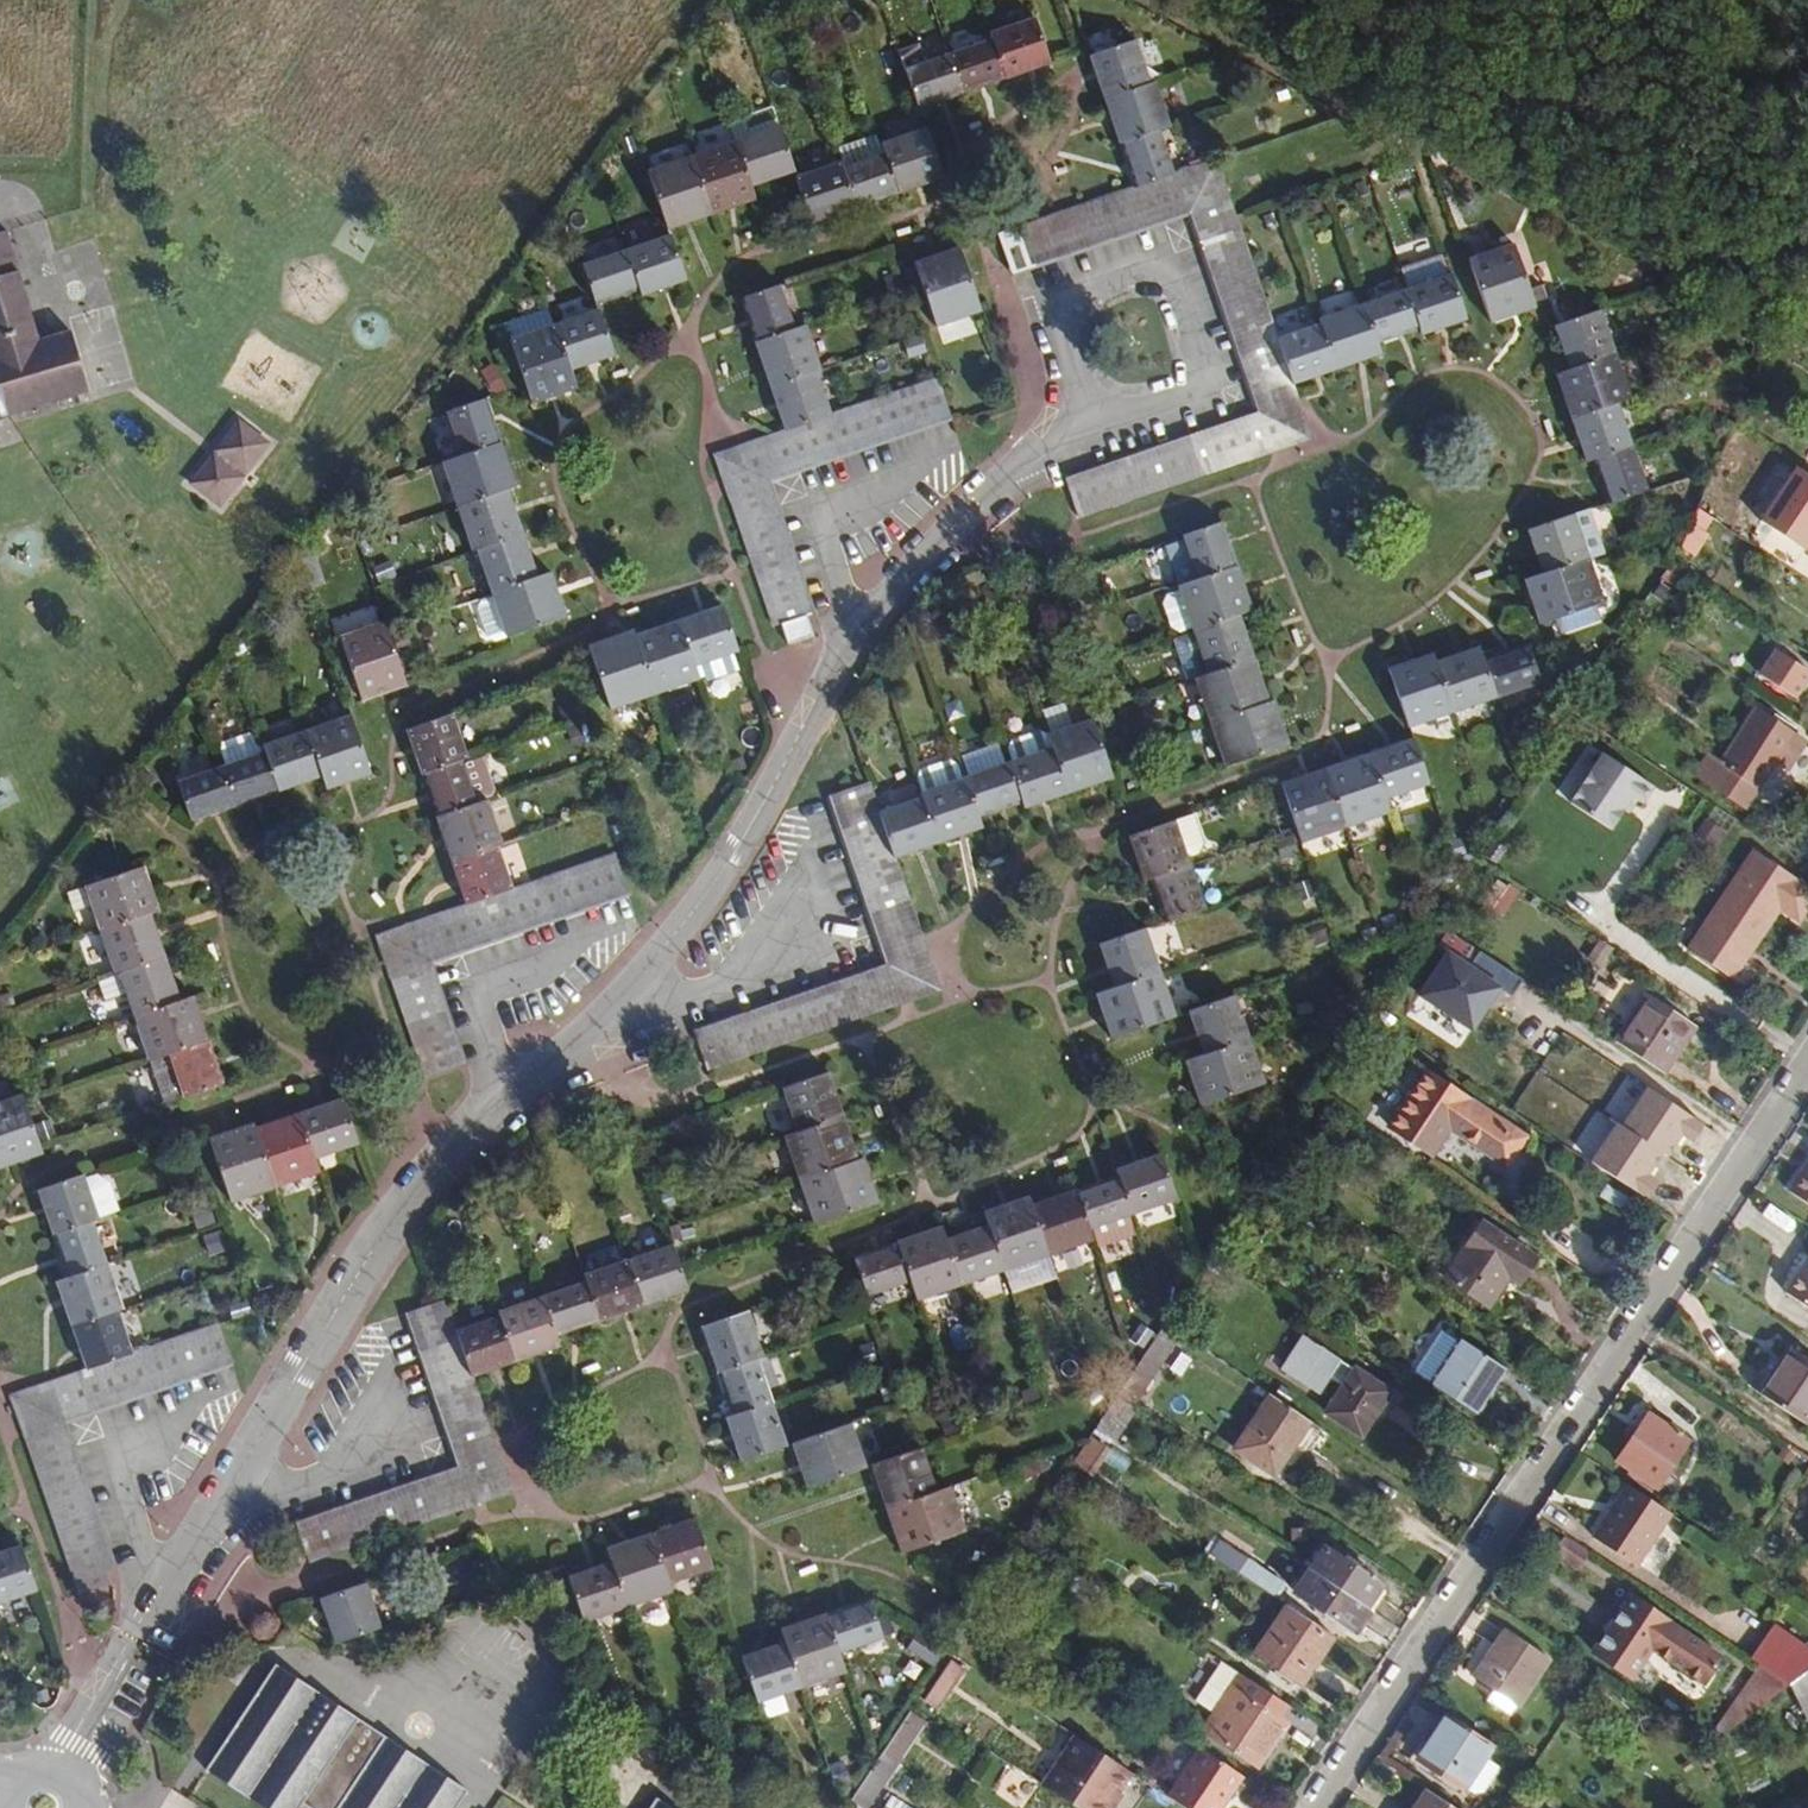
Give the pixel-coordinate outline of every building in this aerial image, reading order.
[(991,33),(993,40),(1006,79),(1051,64),(1035,18),(991,33)] [(1006,79),(993,40),(949,54),(963,94),(1006,79)] [(1106,99),(1152,84),(1137,40),(1091,56),(1106,99)] [(963,94),(949,54),(906,69),(919,109),(963,94)] [(1156,82),(1152,84),(1106,99),(1121,143),(1160,130),(1171,126),(1156,82)] [(779,126),(772,107),(728,121),(735,141),(779,126)] [(735,141),(751,187),(794,172),(779,126),(735,141)] [(882,143),(886,154),(899,193),(943,178),(926,128),(882,143)] [(1121,143),(1136,187),(1175,174),(1160,130),(1121,143)] [(882,143),(879,134),(835,149),(840,162),(842,169),(886,154),(882,143)] [(755,200),(751,187),(735,141),(692,156),(712,215),(755,200)] [(856,208),(899,193),(886,154),(842,169),(856,208)] [(712,215),(692,156),(648,171),(668,230),(712,215)] [(1175,174),(1136,187),(999,234),(1010,267),(1186,207),(1187,206),(1186,201),(1225,187),(1216,160),(1175,174)] [(812,223),(856,208),(842,169),(840,162),(796,177),(812,223)] [(1235,215),(1225,187),(1186,201),(1187,206),(1186,207),(1010,267),(1013,276),(1188,217),(1254,410),(1064,475),(1068,484),(1260,419),(1271,452),(1311,438),(1292,384),(1260,396),(1202,226),(1235,215)] [(1260,396),(1292,384),(1277,339),(1235,215),(1202,226),(1260,396)] [(43,340),(10,229),(0,232),(0,417),(93,389),(76,330),(43,340)] [(670,236),(626,250),(640,289),(642,296),(686,281),(670,236)] [(1469,261),(1491,324),(1515,316),(1536,309),(1514,245),(1469,261)] [(914,264),(936,328),(981,313),(960,249),(914,264)] [(640,289),(626,250),(583,265),(596,305),(640,289)] [(1407,290),(1420,328),(1423,335),(1448,326),(1467,320),(1452,274),(1407,290)] [(740,298),(755,343),(795,330),(780,285),(740,298)] [(1407,290),(1363,304),(1377,343),(1401,335),(1420,328),(1407,290)] [(1321,324),(1337,369),(1361,361),(1381,354),(1377,343),(1363,304),(1320,319),(1321,324)] [(598,310),(554,325),(570,371),(614,356),(598,310)] [(1554,326),(1570,370),(1615,354),(1600,310),(1554,326)] [(1317,376),(1337,369),(1321,324),(1277,339),(1292,384),(1317,376)] [(570,371),(554,325),(510,340),(532,404),(576,389),(570,371)] [(1795,334),(1782,325),(1774,338),(1787,346),(1795,334)] [(755,343),(770,386),(816,371),(821,369),(806,326),(795,330),(755,343)] [(1631,397),(1615,354),(1570,370),(1557,374),(1572,418),(1616,402),(1631,397)] [(770,386),(785,431),(831,415),(816,371),(770,386)] [(831,415),(785,431),(770,436),(781,469),(949,412),(938,379),(831,415)] [(447,412),(462,456),(501,443),(486,399),(447,412)] [(1632,446),(1616,402),(1572,418),(1580,442),(1586,462),(1593,460),(1632,446)] [(952,422),(949,412),(781,469),(770,436),(715,455),(729,495),(761,484),(806,615),(816,612),(772,483),(952,422)] [(1260,419),(1068,484),(1079,517),(1271,452),(1260,419)] [(272,442),(246,422),(202,478),(229,499),(272,442)] [(457,507),(507,490),(516,487),(501,443),(462,456),(442,463),(457,507)] [(1647,489),(1632,446),(1593,460),(1600,481),(1608,503),(1647,489)] [(1807,507),(1807,493),(1777,472),(1750,513),(1788,538),(1807,507)] [(1710,479),(1698,508),(1714,518),(1721,523),(1738,497),(1710,479)] [(781,624),(806,615),(761,484),(729,495),(773,626),(781,624)] [(477,550),(522,534),(507,490),(457,507),(472,551),(477,550)] [(1714,518),(1698,508),(1691,523),(1682,546),(1697,555),(1711,534),(1706,532),(1714,518)] [(1529,530),(1543,574),(1589,558),(1575,514),(1529,530)] [(1197,580),(1237,566),(1228,542),(1221,522),(1182,536),(1184,540),(1197,580)] [(477,550),(491,593),(537,578),(522,534),(477,550)] [(1197,580),(1184,540),(1165,547),(1178,586),(1197,580)] [(1589,558),(1543,574),(1526,580),(1532,600),(1541,624),(1605,603),(1589,558)] [(1193,631),(1239,615),(1252,610),(1245,589),(1237,566),(1197,580),(1178,586),(1179,590),(1193,631)] [(537,578),(491,593),(481,597),(479,604),(490,635),(495,640),(506,636),(506,638),(565,618),(550,573),(537,578)] [(1193,631),(1179,590),(1167,594),(1163,604),(1174,637),(1193,631)] [(734,653),(738,651),(722,606),(678,621),(694,666),(698,665),(703,681),(739,668),(734,653)] [(813,635),(806,615),(781,624),(787,644),(813,635)] [(1193,631),(1208,675),(1254,659),(1239,615),(1193,631)] [(694,666),(678,621),(635,635),(654,694),(698,679),(694,666)] [(406,686),(387,629),(385,622),(340,637),(361,701),(406,686)] [(654,694),(635,635),(633,631),(588,646),(610,710),(654,694)] [(1507,650),(1484,658),(1498,698),(1542,682),(1529,643),(1507,650)] [(1481,647),(1437,662),(1454,712),(1498,698),(1484,658),(1481,647)] [(1777,650),(1760,675),(1796,700),(1807,682),(1807,671),(1777,650)] [(1454,712),(1437,662),(1434,653),(1390,668),(1410,727),(1454,712)] [(1195,679),(1210,723),(1269,703),(1254,659),(1208,675),(1195,679)] [(1274,701),(1269,703),(1210,723),(1225,767),(1289,745),(1274,701)] [(1072,726),(1064,703),(1043,711),(1051,734),(1072,726)] [(1747,808),(1776,762),(1788,770),(1805,743),(1755,711),(1721,763),(1709,756),(1696,775),(1747,808)] [(422,775),(461,761),(467,759),(452,714),(407,730),(422,775)] [(350,716),(306,731),(321,777),(325,790),(370,775),(350,716)] [(1052,748),(1068,794),(1112,778),(1092,719),(1072,726),(1051,734),(1048,735),(1052,748)] [(261,754),(253,731),(218,744),(226,766),(261,754)] [(265,752),(278,792),(321,777),(306,731),(262,746),(265,752)] [(1011,762),(1008,763),(1022,802),(1024,809),(1068,794),(1052,748),(1048,735),(1041,731),(1010,742),(1007,749),(1011,762)] [(1392,747),(1371,754),(1386,800),(1430,785),(1415,739),(1392,747)] [(1005,764),(998,744),(976,752),(983,772),(1005,764)] [(226,766),(221,768),(234,807),(278,792),(265,752),(261,754),(226,766)] [(1643,803),(1654,786),(1603,753),(1570,802),(1610,829),(1623,809),(1632,796),(1643,803)] [(1327,769),(1347,828),(1390,813),(1386,800),(1371,754),(1327,769)] [(494,794),(482,758),(462,764),(474,800),(494,794)] [(982,828),(978,817),(965,778),(960,763),(954,759),(918,771),(916,778),(923,798),(939,843),(982,828)] [(462,764),(461,761),(422,775),(437,818),(476,805),(474,800),(462,764)] [(1022,802),(1008,763),(1005,764),(983,772),(965,778),(978,817),(1022,802)] [(190,822),(234,807),(221,768),(177,783),(190,822)] [(1347,828),(1327,769),(1283,784),(1302,843),(1347,828)] [(894,858),(879,813),(869,783),(836,794),(888,948),(921,936),(894,858)] [(888,948),(836,794),(827,797),(882,963),(693,1027),(696,1037),(888,972),(899,1004),(939,991),(921,936),(888,948)] [(1634,816),(1643,803),(1632,796),(1623,809),(1634,816)] [(894,858),(939,843),(923,798),(879,813),(894,858)] [(437,818),(451,862),(497,846),(502,844),(487,801),(476,805),(437,818)] [(1151,878),(1191,865),(1188,857),(1202,852),(1205,843),(1195,814),(1130,836),(1145,880),(1151,878)] [(451,862),(466,906),(512,890),(497,846),(451,862)] [(1807,910),(1807,887),(1756,852),(1690,951),(1734,980),(1781,910),(1800,922),(1807,910)] [(512,890),(466,906),(432,918),(443,950),(626,888),(615,855),(512,890)] [(1205,908),(1191,865),(1151,878),(1166,922),(1205,908)] [(144,866),(85,886),(92,907),(100,931),(151,914),(159,911),(144,866)] [(73,913),(92,907),(85,886),(66,893),(73,913)] [(629,898),(626,888),(443,950),(432,918),(377,936),(391,976),(424,965),(458,1066),(467,1062),(434,964),(629,898)] [(115,975),(120,973),(165,958),(151,914),(100,931),(115,975)] [(1115,987),(1161,972),(1146,928),(1100,944),(1115,987)] [(1457,943),(1439,931),(1423,956),(1441,967),(1457,943)] [(135,1017),(181,1002),(165,958),(120,973),(127,994),(135,1017)] [(391,976),(425,1077),(458,1066),(424,965),(391,976)] [(707,1069),(899,1004),(888,972),(696,1037),(707,1069)] [(1175,1016),(1161,972),(1115,987),(1097,994),(1111,1037),(1175,1016)] [(127,994),(120,973),(115,975),(98,981),(105,1001),(127,994)] [(1614,1040),(1666,1074),(1697,1028),(1644,994),(1614,1040)] [(1204,1055),(1250,1040),(1235,996),(1189,1011),(1204,1055)] [(151,1060),(170,1054),(209,1041),(194,997),(181,1002),(135,1017),(150,1061),(151,1060)] [(1265,1084),(1250,1040),(1204,1055),(1186,1061),(1201,1106),(1265,1084)] [(170,1054),(176,1073),(185,1098),(224,1085),(209,1041),(170,1054)] [(158,1079),(176,1073),(170,1054),(151,1060),(158,1079)] [(798,1132),(843,1116),(828,1072),(783,1087),(798,1132)] [(1426,1073),(1390,1127),(1433,1155),(1450,1129),(1493,1158),(1512,1130),(1426,1073)] [(1609,1160),(1647,1101),(1607,1075),(1568,1133),(1609,1160)] [(44,1154),(24,1095),(0,1103),(0,1169),(44,1154)] [(342,1098),(298,1113),(314,1159),(358,1144),(342,1098)] [(255,1129),(275,1187),(318,1172),(314,1159),(298,1113),(255,1129)] [(785,1136),(799,1180),(858,1160),(843,1116),(798,1132),(785,1136)] [(275,1187),(255,1129),(253,1124),(208,1139),(230,1203),(275,1187)] [(1525,1138),(1512,1130),(1493,1158),(1506,1167),(1525,1138)] [(1116,1168),(1118,1174),(1132,1213),(1176,1198),(1160,1152),(1116,1168)] [(863,1158),(858,1160),(799,1180),(815,1224),(878,1203),(863,1158)] [(1806,1170),(1804,1169),(1788,1192),(1807,1205),(1807,1166),(1806,1170)] [(1118,1174),(1075,1189),(1088,1228),(1132,1213),(1118,1174)] [(52,1235),(91,1221),(98,1219),(85,1181),(83,1175),(37,1190),(52,1235)] [(108,1184),(97,1177),(85,1181),(98,1219),(118,1212),(108,1184)] [(1088,1228),(1075,1189),(1031,1205),(1048,1255),(1092,1239),(1088,1228)] [(984,1212),(988,1225),(1004,1270),(1048,1255),(1031,1205),(1028,1196),(984,1212)] [(91,1221),(52,1235),(67,1278),(106,1265),(91,1221)] [(1483,1307),(1508,1269),(1523,1280),(1538,1258),(1483,1221),(1443,1280),(1483,1307)] [(1004,1270),(988,1225),(944,1240),(960,1285),(1004,1270)] [(960,1285),(944,1240),(940,1227),(896,1242),(910,1281),(917,1301),(960,1285)] [(206,1236),(211,1255),(229,1250),(224,1231),(206,1236)] [(866,1297),(910,1281),(896,1242),(852,1258),(866,1297)] [(628,1260),(644,1306),(688,1291),(672,1245),(628,1260)] [(584,1275),(586,1282),(600,1321),(644,1306),(628,1260),(584,1275)] [(1785,1294),(1807,1309),(1807,1260),(1785,1294)] [(71,1326),(117,1310),(122,1308),(106,1265),(67,1278),(56,1282),(71,1326)] [(586,1282),(542,1297),(555,1336),(600,1321),(586,1282)] [(555,1336),(542,1297),(499,1312),(500,1317),(516,1362),(559,1347),(555,1336)] [(492,1439),(472,1377),(456,1332),(445,1300),(413,1311),(460,1450),(492,1439)] [(132,1354),(117,1310),(71,1326),(87,1370),(132,1354)] [(460,1450),(413,1311),(403,1314),(455,1466),(291,1521),(295,1531),(460,1474),(471,1507),(511,1493),(492,1439),(460,1450)] [(717,1374),(756,1360),(763,1358),(748,1313),(701,1329),(717,1374)] [(472,1377),(516,1362),(500,1317),(456,1332),(472,1377)] [(218,1324),(132,1354),(87,1370),(65,1378),(76,1410),(230,1357),(218,1324)] [(1118,1394),(1134,1404),(1175,1342),(1160,1332),(1118,1394)] [(1474,1414),(1504,1368),(1462,1340),(1431,1385),(1474,1414)] [(1788,1347),(1758,1393),(1807,1426),(1807,1360),(1788,1347)] [(233,1366),(230,1357),(76,1410),(65,1378),(11,1396),(25,1436),(57,1425),(108,1571),(117,1568),(68,1424),(233,1366)] [(771,1404),(756,1360),(717,1374),(732,1417),(771,1404)] [(1361,1436),(1390,1392),(1354,1369),(1325,1413),(1361,1436)] [(1114,1434),(1134,1404),(1118,1394),(1099,1423),(1114,1434)] [(1233,1448),(1274,1475),(1310,1421),(1270,1394),(1233,1448)] [(786,1447),(771,1404),(732,1417),(726,1420),(741,1463),(786,1447)] [(1656,1488),(1687,1442),(1648,1416),(1617,1461),(1656,1488)] [(75,1582),(108,1571),(57,1425),(25,1436),(75,1582)] [(807,1489),(866,1468),(850,1425),(792,1445),(807,1489)] [(1092,1476),(1111,1448),(1091,1435),(1072,1463),(1092,1476)] [(887,1510),(937,1492),(922,1449),(871,1466),(887,1510)] [(460,1474),(295,1531),(306,1563),(471,1507),(460,1474)] [(1593,1537),(1636,1566),(1671,1514),(1628,1485),(1593,1537)] [(950,1488),(937,1492),(887,1510),(902,1554),(966,1532),(950,1488)] [(695,1519),(651,1534),(669,1584),(712,1569),(695,1519)] [(612,1562),(627,1608),(672,1593),(669,1584),(651,1534),(608,1549),(612,1562)] [(1589,1552),(1566,1537),(1556,1551),(1579,1566),(1589,1552)] [(1208,1553),(1276,1598),(1284,1585),(1217,1540),(1208,1553)] [(0,1554),(0,1605),(38,1592),(22,1546),(0,1554)] [(1295,1593),(1352,1630),(1381,1585),(1324,1548),(1295,1593)] [(627,1608),(612,1562),(568,1577),(583,1623),(627,1608)] [(108,1571),(75,1582),(79,1595),(112,1583),(108,1571)] [(381,1628),(365,1583),(320,1599),(335,1644),(381,1628)] [(825,1614),(838,1653),(883,1638),(869,1598),(825,1614)] [(1631,1677),(1667,1622),(1630,1598),(1594,1652),(1631,1677)] [(1301,1684),(1333,1636),(1288,1605),(1255,1654),(1301,1684)] [(838,1653),(825,1614),(781,1628),(786,1642),(801,1687),(845,1672),(838,1653)] [(1707,1648),(1667,1622),(1650,1649),(1689,1675),(1707,1648)] [(1788,1686),(1807,1671),(1807,1648),(1774,1624),(1750,1660),(1758,1665),(1788,1686)] [(1494,1689),(1518,1705),(1547,1661),(1504,1632),(1474,1676),(1494,1689)] [(758,1702),(801,1687),(786,1642),(742,1657),(758,1702)] [(962,1668),(950,1660),(923,1699),(936,1707),(962,1668)] [(1288,1706),(1248,1679),(1222,1662),(1211,1677),(1229,1689),(1202,1730),(1258,1767),(1273,1744),(1268,1741),(1281,1721),(1288,1706)] [(467,1791),(384,1736),(353,1783),(338,1773),(346,1761),(310,1737),(302,1750),(287,1740),(318,1693),(275,1665),(248,1705),(273,1721),(257,1745),(233,1729),(206,1769),(264,1807),(299,1807),(302,1804),(308,1807),(456,1807),(467,1791)] [(1749,1716),(1788,1686),(1758,1665),(1731,1704),(1749,1716)] [(1788,1686),(1804,1720),(1807,1718),(1807,1671),(1788,1686)] [(1518,1705),(1494,1689),(1486,1701),(1510,1717),(1518,1705)] [(310,1737),(346,1761),(338,1773),(353,1783),(384,1736),(318,1693),(287,1740),(302,1750),(310,1737)] [(273,1721),(248,1705),(233,1729),(257,1745),(273,1721)] [(883,1751),(898,1761),(923,1724),(907,1713),(883,1751)] [(1416,1758),(1462,1790),(1463,1788),(1484,1758),(1493,1745),(1446,1714),(1416,1758)] [(1268,1741),(1273,1744),(1287,1724),(1281,1721),(1268,1741)] [(1074,1735),(1041,1784),(1077,1807),(1112,1807),(1113,1807),(1110,1805),(1131,1773),(1074,1735)] [(1167,1797),(1184,1807),(1222,1807),(1243,1776),(1200,1747),(1167,1797)] [(883,1751),(875,1761),(849,1800),(862,1807),(866,1807),(898,1761),(883,1751)] [(1499,1768),(1484,1758),(1463,1788),(1472,1794),(1482,1792),(1499,1768)] [(1427,1790),(1415,1807),(1453,1807),(1427,1790)] [(1779,1807),(1807,1807),(1807,1794),(1779,1807)] [(656,1798),(649,1807),(672,1807),(656,1798)]
